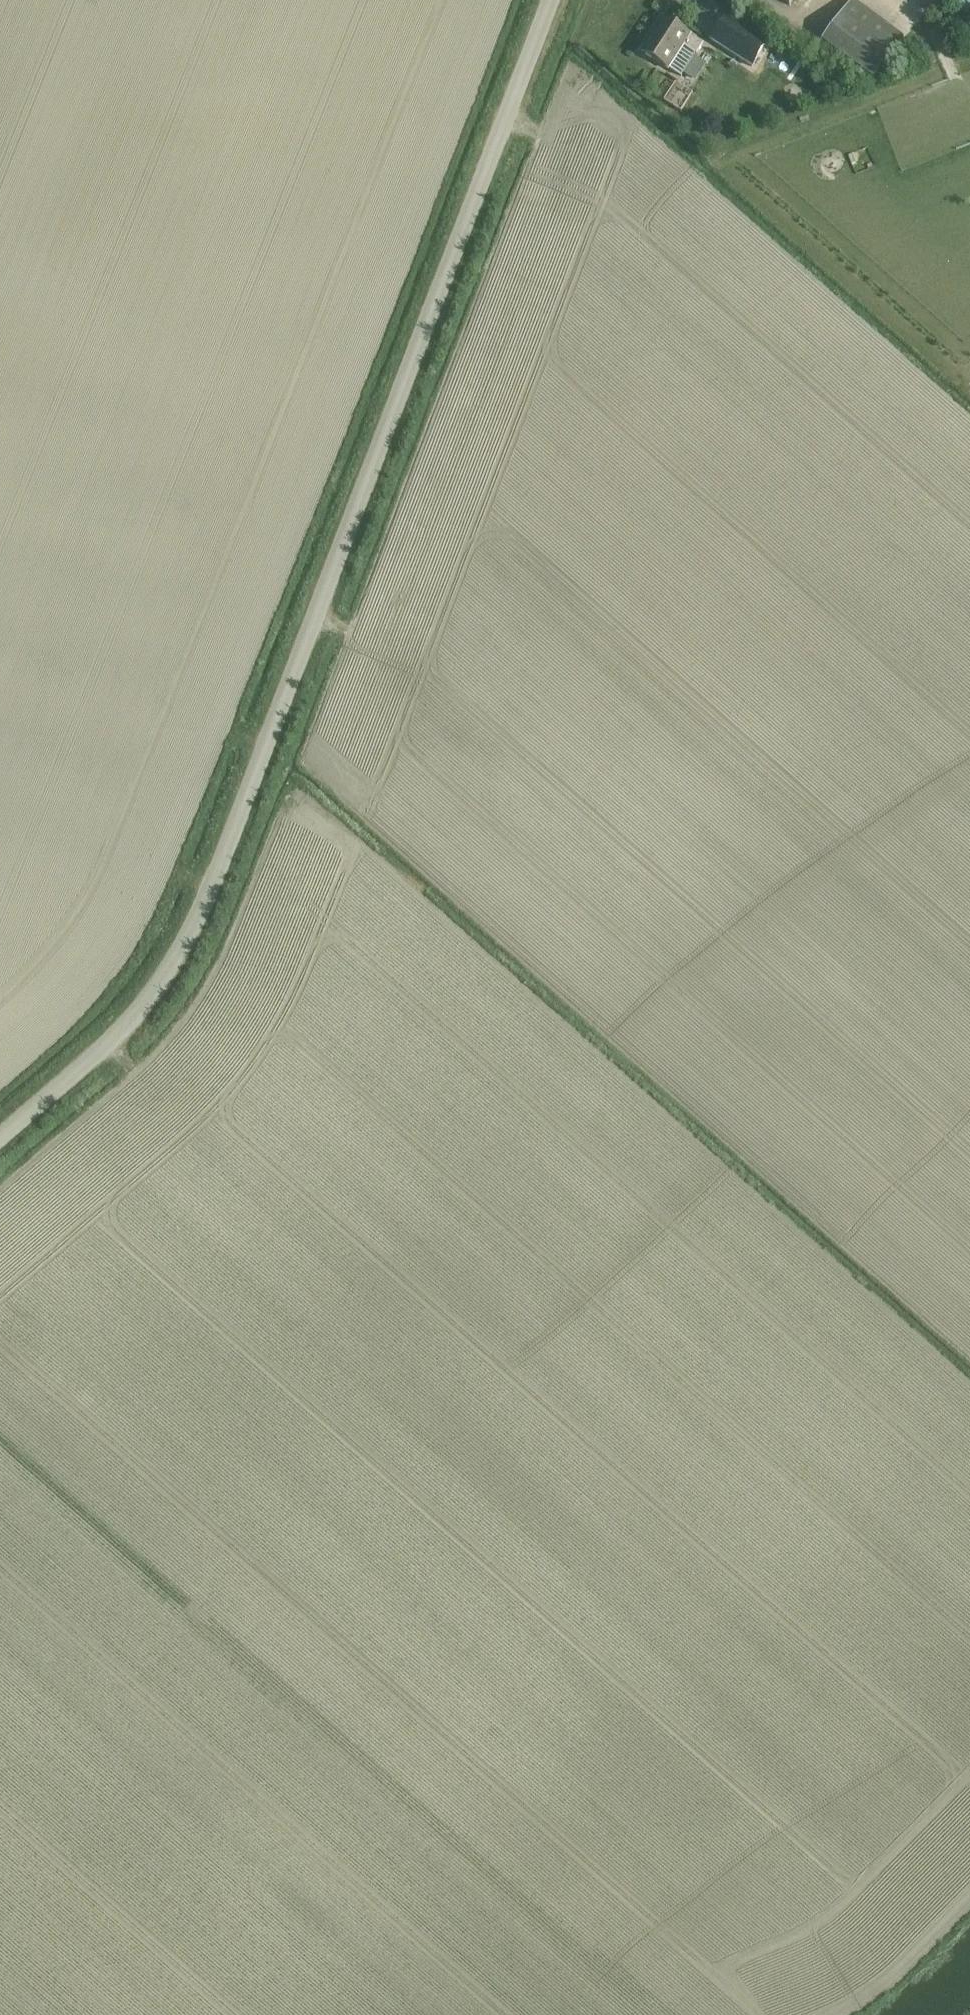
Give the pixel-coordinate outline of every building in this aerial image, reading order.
[(821,43),(873,80),(904,38),(852,1),(821,43)] [(710,42),(752,69),(768,44),(725,17),(710,42)] [(683,47),(696,56),(702,45),(662,19),(640,53),(668,70),(683,47)]
